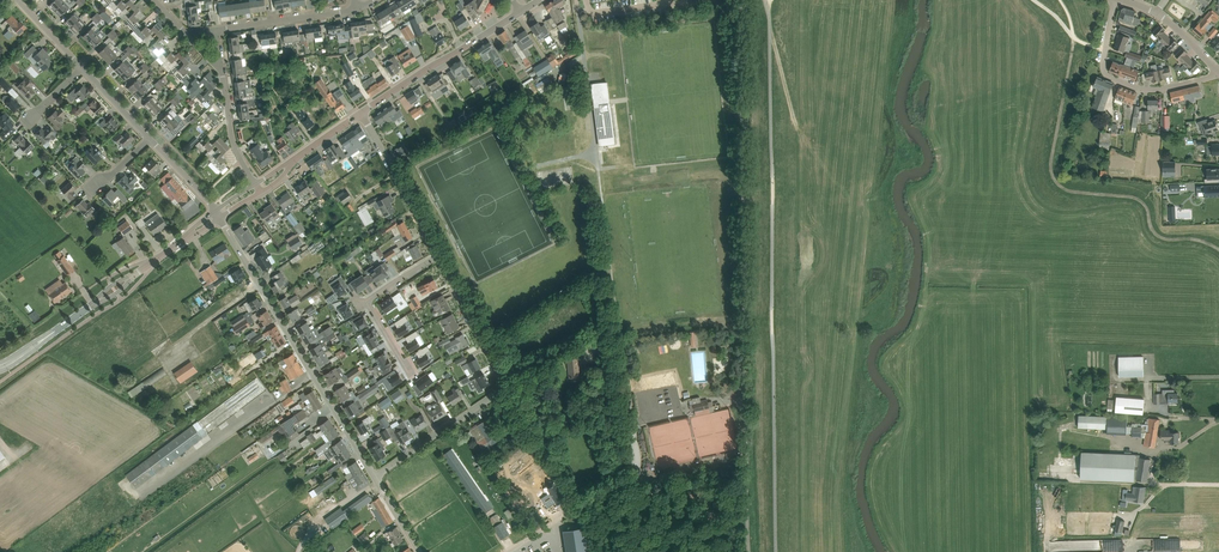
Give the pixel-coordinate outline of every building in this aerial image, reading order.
[(53,1),(48,6),(49,6),(50,5),(53,8),(52,9),(54,11),(64,1),(65,0),(54,0),(53,1)] [(116,0),(114,0),(109,5),(114,11),(115,10),(118,14),(121,17),(128,11),(125,7),(127,6),(121,0),(118,2),(116,0)] [(135,5),(130,0),(129,0),(126,3),(131,8),(135,5)] [(257,0),(250,1),(251,12),(259,11),(257,0)] [(259,11),(266,10),(266,5),(270,4),(269,0),(259,0),(257,0),(259,11)] [(283,0),(271,0),(271,4),(275,4),(276,9),(284,7),(283,0)] [(393,2),(402,16),(405,14),(403,11),(410,7),(406,0),(396,0),(394,2),(393,2)] [(474,1),(465,6),(470,13),(474,18),(482,12),(482,11),(483,7),(485,8),(489,0),(473,0),(474,1)] [(565,18),(559,8),(560,7),(556,0),(553,0),(551,1),(554,6),(558,13),(556,14),(558,18),(554,20),(559,28),(560,30),(567,26),(563,19),(565,18)] [(54,11),(56,13),(57,12),(60,15),(59,17),(70,7),(64,1),(54,11)] [(188,10),(189,14),(198,13),(198,8),(200,8),(199,1),(192,2),(185,3),(186,10),(188,10)] [(210,8),(210,11),(213,11),(212,1),(207,1),(207,2),(205,2),(206,9),(210,8)] [(221,17),(228,15),(227,5),(219,6),(219,1),(215,1),(216,12),(220,12),(221,17)] [(243,13),(251,12),(250,1),(242,2),(243,13)] [(565,37),(560,30),(559,28),(554,20),(558,18),(556,14),(558,13),(554,6),(551,1),(545,5),(552,17),(544,22),(549,31),(552,30),(559,41),(565,37)] [(234,4),(236,14),(243,13),(242,2),(234,4)] [(399,18),(402,16),(393,2),(391,4),(390,4),(388,5),(389,5),(387,6),(388,8),(385,10),(390,19),(397,15),(399,18)] [(461,11),(465,9),(460,2),(457,4),(461,11)] [(236,14),(234,4),(227,5),(228,15),(236,14)] [(135,5),(131,8),(136,13),(140,10),(135,5)] [(1134,17),(1136,11),(1125,8),(1124,7),(1122,9),(1120,17),(1119,20),(1132,25),(1132,24),(1135,25),(1137,18),(1134,17)] [(390,19),(385,10),(381,12),(380,10),(378,11),(376,12),(374,14),(373,14),(380,25),(390,19)] [(127,24),(133,31),(140,24),(136,21),(139,19),(133,13),(131,14),(128,11),(121,17),(124,21),(123,22),(126,25),(127,24)] [(1213,13),(1210,11),(1200,23),(1193,30),(1201,37),(1208,29),(1205,27),(1212,19),(1215,22),(1218,17),(1218,15),(1217,14),(1217,13),(1214,11),(1213,13)] [(69,28),(80,18),(75,12),(64,22),(66,21),(69,24),(67,25),(70,27),(69,28)] [(91,18),(93,21),(99,15),(97,12),(91,18)] [(470,23),(462,12),(459,14),(461,17),(455,21),(460,29),(470,23)] [(192,26),(201,25),(200,21),(199,21),(198,13),(189,14),(190,22),(191,22),(192,26)] [(12,15),(6,20),(11,25),(8,28),(8,30),(13,36),(15,35),(18,33),(19,34),(26,28),(20,22),(19,22),(12,15)] [(99,15),(93,21),(96,23),(102,18),(99,15)] [(80,18),(69,28),(70,28),(72,30),(73,29),(76,32),(75,33),(85,23),(80,18)] [(363,21),(359,22),(360,31),(361,36),(368,35),(368,33),(374,32),(373,23),(370,18),(363,19),(363,21)] [(415,34),(416,37),(423,34),(416,18),(409,20),(415,34)] [(401,29),(401,30),(408,41),(415,36),(414,35),(415,34),(409,20),(400,27),(401,29)] [(550,33),(544,24),(541,26),(540,24),(538,21),(535,23),(530,26),(539,40),(550,33)] [(348,27),(350,38),(353,38),(353,37),(361,36),(360,31),(359,22),(351,23),(351,27),(348,27)] [(325,24),(326,32),(328,32),(329,32),(330,36),(337,35),(336,25),(332,25),(332,23),(325,24)] [(143,40),(146,43),(153,37),(150,33),(151,32),(146,26),(143,28),(140,24),(133,31),(139,37),(139,36),(143,40)] [(318,27),(314,28),(315,38),(323,37),(322,33),(326,32),(325,24),(318,25),(318,27)] [(336,25),(337,35),(338,35),(338,39),(346,38),(346,39),(350,38),(348,27),(345,28),(344,24),(336,25)] [(82,36),(88,42),(96,33),(94,31),(97,28),(94,25),(82,36)] [(1121,25),(1120,27),(1118,31),(1134,37),(1137,31),(1121,25)] [(1157,46),(1167,36),(1163,32),(1165,30),(1160,25),(1153,33),(1160,40),(1156,43),(1158,44),(1157,46)] [(156,34),(159,31),(154,26),(151,29),(156,34)] [(447,40),(437,26),(433,28),(438,36),(434,38),(439,46),(447,40)] [(1207,35),(1211,39),(1218,30),(1215,27),(1207,35)] [(303,34),(304,41),(308,41),(307,39),(315,38),(314,28),(306,29),(306,33),(303,34)] [(115,31),(113,30),(112,29),(107,35),(109,37),(115,31)] [(292,41),(291,31),(287,32),(287,29),(279,31),(281,38),(282,38),(283,43),(285,43),(285,42),(292,41)] [(100,30),(96,33),(88,42),(93,47),(105,36),(100,30)] [(299,30),(291,31),(292,41),(301,40),(301,42),(304,41),(303,34),(300,34),(299,30)] [(514,44),(505,30),(498,35),(504,43),(505,42),(509,48),(513,45),(523,60),(523,59),(526,64),(525,64),(527,68),(531,65),(524,53),(521,48),(517,42),(514,44)] [(517,42),(521,48),(527,45),(533,41),(526,30),(518,35),(521,40),(518,42),(517,42)] [(118,34),(115,31),(109,37),(112,40),(118,34)] [(159,31),(156,34),(161,39),(164,36),(159,31)] [(269,34),(270,44),(278,43),(277,39),(281,38),(279,31),(273,31),(273,34),(269,34)] [(1218,33),(1218,31),(1212,38),(1214,41),(1211,45),(1217,51),(1218,49),(1218,33)] [(229,38),(230,45),(240,44),(239,37),(241,36),(241,32),(240,32),(232,33),(232,37),(229,38)] [(258,42),(259,49),(263,49),(262,45),(270,44),(269,34),(261,35),(262,41),(258,42)] [(1130,37),(1125,36),(1119,34),(1116,42),(1117,42),(1115,49),(1124,52),(1130,37)] [(1173,38),(1172,39),(1171,40),(1167,36),(1157,46),(1159,49),(1164,44),(1170,50),(1178,43),(1173,38)] [(146,43),(158,57),(165,51),(161,47),(164,45),(158,39),(156,40),(153,37),(146,43)] [(552,49),(557,45),(554,39),(548,43),(552,49)] [(494,48),(489,41),(477,49),(482,57),(483,56),(486,54),(488,53),(494,62),(494,61),(500,57),(495,48),(494,48)] [(112,44),(110,42),(107,45),(98,53),(104,58),(112,50),(109,47),(112,44)] [(547,59),(553,67),(567,59),(575,54),(574,53),(572,50),(570,48),(567,42),(563,45),(566,50),(564,51),(566,55),(565,55),(555,61),(551,54),(546,57),(547,59)] [(230,57),(244,55),(243,52),(245,51),(244,44),(240,44),(230,45),(231,50),(229,50),(230,57)] [(43,71),(44,69),(47,67),(48,68),(51,66),(50,65),(52,62),(46,55),(48,54),(42,48),(37,53),(35,51),(36,49),(33,45),(24,54),(28,58),(31,54),(33,57),(39,65),(38,66),(43,70),(43,71)] [(125,54),(131,48),(128,45),(123,51),(125,54)] [(133,51),(131,48),(125,54),(128,56),(133,51)] [(1175,55),(1184,64),(1189,59),(1185,55),(1188,53),(1183,48),(1175,55)] [(370,50),(367,52),(372,59),(377,55),(372,49),(370,50)] [(109,64),(121,53),(118,50),(115,53),(112,50),(104,58),(109,64)] [(168,72),(171,69),(178,63),(174,60),(176,58),(170,52),(168,54),(165,51),(158,57),(156,59),(161,65),(162,65),(168,72)] [(176,55),(177,57),(181,60),(184,57),(179,52),(176,55)] [(355,52),(347,56),(350,61),(357,57),(355,52)] [(372,59),(367,52),(364,54),(359,58),(363,64),(366,62),(363,58),(368,55),(371,59),(372,59)] [(412,52),(401,59),(405,67),(417,59),(412,52)] [(233,63),(233,68),(243,66),(242,59),(244,58),(244,55),(230,57),(231,64),(233,63)] [(396,65),(399,62),(395,56),(389,60),(391,63),(384,67),(388,73),(390,72),(392,75),(400,70),(396,65)] [(184,57),(181,60),(186,65),(189,62),(184,57)] [(128,61),(126,58),(121,63),(114,69),(119,75),(128,67),(125,64),(128,61)] [(447,73),(450,78),(453,81),(458,78),(456,75),(461,72),(465,78),(470,74),(466,68),(461,59),(450,66),(452,69),(447,73)] [(533,68),(538,76),(539,76),(553,67),(547,59),(533,68)] [(1193,62),(1189,59),(1184,64),(1193,73),(1193,72),(1194,73),(1195,73),(1196,73),(1197,73),(1201,70),(1198,67),(1200,65),(1195,60),(1193,62)] [(1113,61),(1110,71),(1116,73),(1116,74),(1120,75),(1122,69),(1128,71),(1129,66),(1124,64),(1123,65),(1113,61)] [(144,62),(138,67),(141,70),(147,65),(144,62)] [(182,81),(183,83),(189,77),(186,73),(188,71),(183,65),(181,66),(178,63),(171,69),(174,73),(173,74),(177,77),(182,81)] [(1151,65),(1152,71),(1146,73),(1146,74),(1148,80),(1153,79),(1154,82),(1160,81),(1158,70),(1156,64),(1151,65)] [(148,66),(147,65),(141,70),(143,73),(149,67),(148,66)] [(350,65),(344,69),(348,77),(355,74),(350,65)] [(246,74),(244,74),(243,66),(233,68),(235,75),(239,75),(239,78),(247,77),(246,74)] [(1120,75),(1136,81),(1140,70),(1129,66),(1128,71),(1122,69),(1120,75)] [(125,81),(137,69),(134,67),(131,70),(128,67),(119,75),(125,81)] [(1170,69),(1170,67),(1158,70),(1160,81),(1167,79),(1166,76),(1171,75),(1170,69)] [(200,81),(202,83),(206,86),(209,83),(213,79),(208,73),(204,76),(205,77),(200,81)] [(438,76),(437,74),(433,77),(441,90),(447,86),(446,85),(450,83),(443,73),(440,75),(440,74),(438,76)] [(2,76),(0,78),(0,84),(7,92),(12,87),(6,81),(2,76)] [(17,86),(24,93),(28,98),(35,92),(31,88),(35,84),(27,76),(17,86)] [(373,76),(371,77),(373,80),(372,80),(373,81),(372,81),(373,83),(374,85),(376,83),(381,90),(389,84),(385,78),(378,83),(373,76)] [(473,87),(479,83),(480,82),(476,76),(469,81),(473,87)] [(188,95),(192,99),(192,98),(196,95),(202,89),(199,86),(201,84),(195,78),(193,80),(189,77),(183,83),(189,89),(187,90),(190,94),(188,95)] [(235,82),(237,89),(251,87),(250,80),(247,80),(247,77),(239,78),(240,81),(235,82)] [(373,80),(371,77),(362,83),(367,90),(367,91),(371,97),(381,90),(376,83),(374,85),(373,83),(372,81),(373,81),(372,80),(373,80)] [(441,90),(433,77),(429,80),(430,81),(428,82),(428,83),(424,85),(431,95),(434,93),(435,94),(441,90)] [(540,91),(553,85),(549,77),(536,83),(540,91)] [(1095,102),(1093,106),(1104,110),(1108,98),(1109,94),(1113,83),(1098,77),(1094,87),(1097,88),(1095,94),(1097,95),(1094,102),(1095,102)] [(162,81),(161,79),(160,78),(154,84),(156,87),(162,81)] [(143,84),(137,79),(127,88),(128,88),(129,87),(132,90),(130,91),(133,94),(143,84)] [(345,107),(340,99),(337,101),(332,94),(333,94),(322,79),(315,83),(323,94),(324,94),(327,98),(326,98),(331,107),(334,105),(338,112),(345,107)] [(350,94),(351,96),(354,101),(363,95),(359,88),(358,89),(351,80),(345,84),(351,93),(350,94)] [(165,84),(162,81),(156,87),(159,90),(165,84)] [(608,91),(608,87),(607,82),(604,83),(601,83),(592,84),(595,101),(596,101),(596,104),(596,105),(594,105),(595,114),(595,117),(598,138),(601,137),(602,137),(604,137),(604,138),(604,141),(613,140),(610,112),(609,106),(609,104),(609,103),(608,103),(608,100),(609,100),(608,91)] [(209,83),(206,86),(211,91),(214,88),(209,83)] [(138,99),(148,90),(143,84),(133,94),(135,96),(136,95),(139,98),(138,99)] [(82,101),(86,97),(90,93),(83,85),(78,90),(76,87),(66,96),(71,101),(77,96),(82,101)] [(1202,95),(1199,85),(1182,89),(1185,99),(1186,103),(1196,101),(1195,97),(1202,95)] [(1115,98),(1124,102),(1129,90),(1120,86),(1115,98)] [(251,88),(251,87),(237,89),(237,94),(235,94),(236,101),(254,99),(252,88),(251,88)] [(199,100),(207,109),(208,109),(211,106),(214,103),(211,99),(213,97),(207,91),(206,92),(202,89),(196,95),(199,99),(199,100)] [(284,98),(290,94),(286,89),(281,94),(284,98)] [(1185,99),(1182,89),(1171,92),(1173,102),(1180,100),(1181,104),(1186,103),(1185,99)] [(414,90),(413,90),(405,95),(411,104),(418,100),(417,99),(419,98),(414,90)] [(1124,102),(1132,105),(1137,93),(1129,90),(1124,102)] [(144,99),(146,102),(143,105),(144,104),(147,107),(146,108),(148,110),(159,101),(156,98),(157,98),(158,97),(158,95),(156,94),(155,94),(153,94),(152,94),(150,93),(144,99)] [(5,103),(9,107),(14,112),(21,105),(17,101),(18,100),(16,97),(15,98),(12,95),(10,97),(8,96),(7,95),(5,95),(4,96),(3,98),(3,99),(4,101),(5,103)] [(169,101),(172,103),(178,98),(175,95),(169,101)] [(181,100),(178,98),(172,103),(175,106),(181,100)] [(94,99),(88,105),(90,108),(97,115),(104,108),(98,101),(97,102),(94,99)] [(239,108),(240,112),(249,110),(249,106),(255,105),(254,99),(236,101),(237,108),(239,108)] [(1139,110),(1138,121),(1138,122),(1149,122),(1149,116),(1153,116),(1153,113),(1154,112),(1154,109),(1158,109),(1158,100),(1149,100),(1149,110),(1139,110)] [(159,101),(148,110),(151,113),(152,112),(155,114),(153,116),(154,116),(164,106),(159,101)] [(212,107),(214,109),(216,111),(219,108),(214,103),(211,106),(212,107)] [(297,115),(304,124),(308,129),(315,124),(309,115),(310,114),(308,112),(306,114),(305,112),(307,111),(302,104),(300,105),(299,103),(296,106),(296,107),(294,109),(296,111),(295,112),(295,113),(294,114),(296,116),(297,115)] [(397,111),(392,103),(383,109),(389,117),(386,119),(387,119),(389,123),(393,120),(391,116),(397,111)] [(63,105),(60,108),(58,111),(57,112),(55,111),(48,117),(55,124),(53,126),(57,131),(62,126),(58,122),(63,118),(62,117),(65,114),(71,121),(75,118),(72,114),(63,105)] [(410,112),(411,114),(414,118),(425,112),(421,106),(417,109),(416,108),(410,112)] [(80,107),(72,114),(75,118),(75,117),(76,119),(78,117),(76,115),(82,110),(80,107)] [(207,109),(201,115),(204,119),(208,115),(211,119),(207,122),(213,129),(219,123),(216,119),(218,116),(213,110),(211,112),(208,109),(207,109)] [(389,117),(383,109),(373,117),(379,125),(387,119),(386,119),(389,117)] [(246,122),(255,121),(265,120),(265,116),(255,117),(254,114),(250,115),(249,110),(240,112),(241,120),(245,119),(246,122)] [(466,114),(468,118),(475,114),(472,110),(466,114)] [(174,117),(169,112),(159,121),(159,122),(160,120),(163,123),(162,125),(164,127),(174,117)] [(2,132),(0,133),(0,136),(4,140),(7,137),(15,130),(12,127),(14,125),(8,118),(9,117),(5,113),(1,117),(0,116),(0,126),(0,125),(4,130),(2,132)] [(464,113),(459,117),(462,122),(467,118),(464,113)] [(195,115),(189,121),(192,124),(198,118),(195,115)] [(105,124),(112,132),(120,124),(112,117),(108,121),(105,118),(99,124),(102,127),(105,124)] [(174,117),(164,127),(166,129),(167,128),(170,131),(169,132),(169,133),(180,123),(174,117)] [(449,129),(449,130),(459,124),(455,118),(445,124),(446,125),(441,128),(444,132),(449,129)] [(1215,120),(1208,122),(1205,123),(1209,133),(1218,130),(1218,126),(1218,124),(1218,123),(1217,123),(1215,120)] [(293,121),(283,129),(291,141),(299,136),(296,132),(299,130),(300,130),(293,121)] [(358,148),(359,150),(364,146),(359,138),(366,133),(360,125),(347,135),(352,143),(355,141),(359,147),(358,148)] [(55,133),(50,127),(49,126),(44,131),(43,130),(41,131),(40,130),(35,134),(44,144),(48,140),(51,138),(53,140),(56,137),(53,135),(55,133)] [(127,132),(123,136),(119,132),(113,138),(118,144),(121,142),(127,149),(129,149),(132,146),(132,144),(130,141),(133,138),(127,132)] [(1109,142),(1110,133),(1101,132),(1100,141),(1100,142),(1100,148),(1109,149),(1110,142),(1109,142)] [(20,134),(16,139),(14,140),(20,147),(15,152),(20,157),(24,154),(22,151),(23,150),(26,154),(34,147),(27,140),(26,141),(20,134)] [(359,167),(358,165),(353,157),(352,157),(351,156),(359,150),(358,148),(359,147),(355,141),(352,143),(347,135),(339,140),(343,145),(348,153),(346,154),(350,159),(349,159),(349,160),(356,169),(359,167)] [(205,154),(208,158),(215,152),(212,148),(215,145),(218,148),(225,142),(220,137),(212,144),(208,140),(206,143),(202,139),(195,145),(201,151),(205,148),(208,151),(205,154)] [(289,147),(282,137),(277,140),(280,144),(276,146),(281,153),(289,147)] [(253,143),(248,146),(263,167),(267,164),(268,164),(269,163),(269,162),(273,159),(271,156),(272,155),(270,152),(269,152),(267,150),(265,152),(256,140),(253,143)] [(225,142),(218,148),(215,152),(208,158),(211,161),(218,169),(220,171),(227,165),(223,162),(226,159),(222,155),(230,148),(228,146),(225,142)] [(350,159),(346,154),(340,145),(336,148),(334,144),(325,149),(333,160),(337,157),(340,161),(347,156),(349,159),(350,159)] [(1212,145),(1207,146),(1208,155),(1213,154),(1218,154),(1218,144),(1212,144),(1212,145)] [(399,159),(409,153),(404,145),(398,148),(400,151),(396,154),(399,159)] [(102,152),(97,148),(96,146),(93,148),(91,146),(88,150),(90,151),(86,155),(95,164),(102,158),(101,157),(100,158),(98,156),(102,152)] [(307,162),(312,170),(315,168),(320,176),(325,172),(320,165),(325,161),(320,153),(307,162)] [(85,165),(81,161),(79,159),(77,162),(75,159),(71,163),(73,165),(70,169),(78,178),(84,172),(81,169),(85,165)] [(154,172),(156,171),(160,167),(152,159),(145,166),(155,177),(157,175),(154,172)] [(1175,161),(1163,161),(1163,172),(1175,172),(1175,161)] [(1218,182),(1218,169),(1207,169),(1208,179),(1205,179),(1205,182),(1218,182)] [(194,201),(185,190),(169,172),(161,179),(165,184),(161,187),(172,200),(172,201),(175,204),(178,202),(185,210),(189,206),(194,201)] [(138,179),(137,178),(132,173),(129,177),(130,177),(129,179),(125,175),(118,182),(127,191),(134,184),(134,183),(138,179)] [(45,174),(40,179),(44,183),(48,178),(45,174)] [(309,185),(318,198),(326,192),(317,180),(309,185)] [(296,189),(299,194),(301,197),(311,190),(305,181),(301,184),(302,185),(296,189)] [(70,182),(61,189),(67,195),(71,200),(77,195),(73,190),(76,188),(70,182)] [(118,195),(114,192),(111,188),(105,194),(106,195),(103,199),(110,206),(114,202),(112,201),(118,195)] [(344,192),(339,195),(336,197),(339,201),(341,200),(344,203),(347,201),(352,197),(348,191),(345,193),(344,192)] [(283,207),(284,206),(288,212),(294,208),(293,207),(296,204),(292,197),(288,192),(284,195),(285,197),(283,198),(279,200),(282,205),(283,207)] [(123,194),(119,197),(124,202),(127,199),(123,194)] [(378,202),(380,207),(381,208),(378,209),(378,212),(379,214),(381,214),(383,214),(385,216),(387,215),(388,216),(391,214),(390,213),(394,210),(389,202),(393,200),(390,195),(382,199),(378,202)] [(83,199),(77,204),(76,205),(80,210),(86,217),(95,209),(89,202),(88,202),(89,202),(87,204),(82,200),(83,199)] [(376,202),(374,199),(368,202),(358,208),(360,211),(370,206),(370,207),(374,205),(377,203),(376,202)] [(350,203),(345,207),(348,211),(348,210),(350,213),(355,210),(350,203)] [(275,219),(280,216),(272,204),(267,207),(268,209),(261,213),(264,217),(263,217),(267,222),(267,223),(268,222),(269,224),(270,226),(276,221),(275,219)] [(294,226),(299,223),(299,222),(291,212),(289,213),(286,216),(294,226)] [(145,222),(150,229),(154,234),(167,225),(158,213),(145,222)] [(139,228),(146,223),(141,217),(135,222),(139,228)] [(124,234),(132,228),(133,228),(127,220),(126,220),(119,226),(118,227),(122,233),(123,234),(124,234)] [(392,229),(395,236),(401,233),(408,229),(404,221),(398,224),(396,221),(379,233),(381,236),(392,229)] [(245,231),(244,230),(241,226),(234,230),(245,246),(255,239),(248,229),(245,231)] [(377,233),(374,227),(368,231),(371,237),(377,233)] [(401,233),(395,236),(392,238),(394,241),(400,238),(403,243),(407,241),(406,240),(412,237),(408,229),(401,233)] [(260,235),(264,241),(270,237),(266,231),(260,235)] [(128,239),(124,234),(123,234),(122,233),(115,238),(117,241),(112,244),(115,250),(119,247),(121,246),(123,249),(126,254),(133,249),(128,242),(129,242),(127,240),(128,239)] [(293,250),(303,244),(298,236),(289,242),(293,250)] [(216,261),(224,256),(225,258),(230,256),(228,253),(230,252),(225,244),(211,252),(215,260),(216,261)] [(303,257),(315,248),(313,245),(301,254),(303,257)] [(405,248),(396,254),(399,257),(403,254),(405,258),(411,255),(414,259),(422,255),(416,245),(411,248),(408,249),(409,250),(407,251),(405,248)] [(264,247),(262,248),(257,251),(260,256),(255,258),(258,262),(259,261),(264,270),(273,265),(268,257),(270,256),(264,247)] [(383,263),(396,254),(393,249),(384,255),(380,258),(383,263)] [(63,256),(59,251),(54,255),(57,260),(67,275),(75,270),(64,255),(63,256)] [(293,264),(302,258),(299,254),(291,260),(293,264)] [(376,269),(382,278),(383,279),(389,275),(386,270),(389,268),(385,262),(376,268),(376,269)] [(219,277),(211,266),(211,265),(200,272),(209,284),(219,277)] [(246,275),(241,267),(236,270),(231,274),(233,277),(235,281),(236,282),(237,281),(238,284),(244,280),(242,277),(246,275)] [(367,275),(371,281),(374,279),(377,282),(382,278),(376,269),(367,275)] [(281,271),(277,274),(271,277),(274,282),(271,284),(276,292),(279,291),(280,294),(284,291),(282,289),(286,287),(282,281),(285,279),(281,271)] [(21,282),(25,279),(22,273),(17,276),(21,282)] [(371,281),(367,275),(364,277),(362,274),(357,278),(364,288),(369,284),(368,283),(371,281)] [(221,282),(223,281),(221,276),(219,277),(209,284),(207,285),(210,289),(211,288),(215,285),(215,286),(221,282)] [(349,287),(348,284),(342,276),(331,284),(339,296),(346,291),(345,288),(348,286),(349,287)] [(364,288),(357,278),(348,284),(349,287),(352,290),(355,288),(358,293),(364,288)] [(434,279),(418,288),(422,296),(438,287),(434,279)] [(55,302),(71,290),(65,282),(63,284),(62,283),(48,293),(55,302)] [(319,290),(311,296),(308,298),(311,303),(323,295),(319,290)] [(326,299),(328,303),(339,300),(334,293),(326,299)] [(287,296),(285,297),(280,300),(285,307),(291,304),(293,307),(301,302),(296,295),(289,300),(287,296)] [(395,301),(392,296),(392,297),(380,305),(380,304),(386,313),(397,305),(398,306),(398,305),(400,303),(403,308),(408,304),(402,296),(395,301)] [(421,303),(416,296),(410,300),(415,307),(421,303)] [(442,312),(444,311),(449,308),(446,302),(444,303),(440,296),(430,301),(434,309),(434,310),(433,310),(433,311),(432,312),(432,313),(433,314),(433,315),(434,316),(435,316),(436,316),(437,316),(438,315),(439,315),(440,317),(443,315),(442,312)] [(249,312),(258,307),(263,304),(261,301),(260,301),(258,297),(249,302),(248,301),(244,303),(249,312)] [(339,314),(342,312),(345,319),(353,314),(351,310),(352,310),(350,307),(349,307),(347,303),(344,305),(341,301),(333,303),(339,314)] [(314,313),(317,311),(314,305),(306,311),(309,316),(314,313)] [(298,307),(294,310),(289,313),(293,321),(301,317),(300,317),(303,315),(298,307)] [(267,311),(258,316),(254,319),(259,328),(265,325),(273,320),(267,311)] [(234,326),(244,320),(246,318),(243,314),(231,322),(234,326)] [(441,320),(447,333),(458,328),(454,320),(455,320),(452,314),(441,320)] [(354,319),(350,321),(353,326),(356,324),(360,329),(368,324),(364,317),(363,318),(361,315),(354,319)] [(395,330),(399,337),(410,331),(405,322),(408,320),(406,316),(394,322),(398,328),(395,330)] [(237,334),(248,327),(251,325),(246,318),(233,327),(237,334)] [(307,322),(303,325),(297,328),(300,333),(301,333),(302,335),(302,336),(312,330),(307,322)] [(271,338),(280,332),(276,326),(268,331),(264,333),(266,337),(266,336),(268,340),(271,338)] [(321,331),(322,332),(323,334),(317,337),(319,340),(327,336),(334,332),(334,331),(331,326),(321,331)] [(312,330),(302,336),(303,336),(304,338),(304,339),(307,344),(317,338),(312,330)] [(363,337),(367,343),(376,338),(373,331),(370,333),(368,330),(361,334),(363,337)] [(253,342),(256,340),(263,336),(261,331),(257,334),(254,336),(250,338),(253,342)] [(406,345),(410,352),(420,345),(415,337),(419,335),(416,331),(405,337),(409,343),(406,345)] [(278,347),(281,345),(286,342),(280,332),(271,338),(274,343),(275,343),(278,347)] [(336,336),(334,332),(319,340),(321,344),(310,350),(313,355),(314,355),(315,357),(315,358),(325,352),(329,349),(324,342),(329,339),(329,340),(336,336)] [(463,334),(458,337),(455,338),(456,339),(449,342),(451,346),(447,349),(449,354),(456,351),(468,344),(468,343),(469,343),(467,339),(466,339),(463,334)] [(596,337),(598,357),(606,357),(604,336),(596,337)] [(376,338),(367,343),(370,350),(373,354),(380,350),(377,346),(380,344),(376,338)] [(438,349),(445,345),(446,345),(446,344),(444,340),(435,345),(436,346),(438,349)] [(417,360),(421,367),(431,360),(426,352),(430,350),(427,345),(416,352),(420,358),(417,360)] [(258,360),(265,355),(266,354),(263,349),(254,355),(258,360)] [(335,353),(337,355),(330,359),(332,362),(339,359),(338,358),(345,354),(342,349),(335,353)] [(325,352),(315,358),(316,358),(317,360),(320,365),(330,360),(325,352)] [(375,358),(379,364),(388,358),(385,352),(382,354),(375,358)] [(284,369),(291,380),(304,372),(294,353),(280,361),(284,368),(284,369)] [(465,356),(456,361),(458,366),(468,361),(465,356)] [(1144,376),(1144,356),(1119,357),(1119,376),(1144,376)] [(389,358),(388,358),(379,364),(382,370),(380,371),(383,375),(392,370),(389,366),(392,364),(389,358)] [(578,358),(568,359),(570,372),(569,372),(570,378),(580,376),(578,358)] [(475,373),(474,371),(480,367),(476,359),(471,361),(469,362),(462,365),(468,376),(475,373)] [(200,369),(199,367),(202,366),(199,361),(194,364),(191,361),(174,373),(181,383),(198,371),(198,370),(200,369)] [(347,375),(351,380),(361,372),(364,370),(361,366),(358,368),(358,367),(347,375)] [(164,368),(128,391),(131,396),(168,374),(164,368)] [(337,368),(330,371),(325,374),(331,383),(342,377),(337,368)] [(397,373),(394,370),(382,379),(386,386),(391,383),(393,386),(403,380),(398,373),(397,373)] [(434,382),(428,373),(415,381),(417,384),(412,387),(419,396),(424,393),(422,390),(434,382)] [(476,378),(472,380),(476,387),(479,393),(484,390),(483,388),(489,384),(484,373),(476,378)] [(463,385),(468,382),(471,381),(468,376),(461,380),(463,385)] [(193,424),(174,439),(126,475),(135,488),(138,492),(187,456),(184,452),(202,438),(267,390),(257,377),(199,421),(198,420),(192,424),(193,424)] [(286,379),(281,382),(280,382),(282,386),(280,387),(284,394),(292,390),(286,379)] [(376,384),(361,394),(359,396),(361,398),(362,400),(379,388),(376,384)] [(342,402),(347,399),(350,397),(348,393),(350,392),(345,385),(335,391),(342,402)] [(359,394),(366,389),(364,385),(357,390),(359,394)] [(448,396),(450,399),(453,404),(462,398),(459,394),(463,392),(458,385),(452,389),(454,392),(448,396)] [(443,399),(437,388),(431,392),(437,403),(443,399)] [(391,395),(394,399),(402,394),(399,389),(391,395)] [(294,414),(305,406),(303,402),(304,402),(304,401),(308,399),(308,400),(309,400),(311,402),(317,398),(313,391),(306,395),(305,395),(304,392),(299,395),(302,400),(299,402),(299,403),(291,408),(294,414)] [(1117,393),(1116,408),(1143,410),(1145,395),(1117,393)] [(1174,402),(1178,402),(1178,393),(1169,393),(1169,395),(1164,395),(1164,393),(1154,393),(1155,404),(1160,404),(1160,402),(1164,402),(1164,403),(1169,403),(1174,403),(1174,402)] [(291,396),(290,397),(282,402),(271,409),(273,412),(275,410),(276,410),(278,409),(277,409),(279,407),(283,412),(285,410),(284,410),(286,408),(294,402),(291,396)] [(379,403),(381,407),(390,400),(388,397),(379,403)] [(700,397),(692,398),(694,404),(690,405),(691,410),(695,409),(695,411),(713,407),(712,401),(708,402),(707,399),(701,401),(700,397)] [(291,417),(281,424),(283,427),(292,440),(300,434),(297,430),(299,425),(311,417),(312,412),(322,406),(317,398),(311,402),(305,406),(294,414),(290,417),(291,417)] [(360,407),(356,400),(345,407),(350,415),(355,412),(357,416),(365,410),(363,407),(360,409),(360,407)] [(427,408),(431,415),(434,420),(439,417),(439,416),(445,412),(440,404),(439,405),(436,403),(432,405),(431,405),(431,404),(429,404),(428,405),(428,406),(427,406),(427,407),(427,408)] [(422,413),(411,420),(417,431),(423,427),(422,426),(427,423),(422,413)] [(1127,417),(1079,415),(1079,427),(1108,429),(1107,433),(1127,434),(1127,417)] [(372,428),(369,423),(372,422),(369,416),(362,420),(363,422),(357,426),(362,434),(372,428)] [(378,420),(384,428),(388,426),(388,425),(383,417),(378,420)] [(469,431),(473,435),(483,451),(492,445),(491,445),(501,438),(488,418),(477,425),(474,428),(473,427),(470,429),(470,430),(469,431)] [(1144,446),(1155,447),(1159,425),(1160,419),(1149,418),(1147,431),(1146,431),(1144,446)] [(325,433),(334,427),(334,426),(333,427),(332,424),(329,419),(319,426),(322,430),(317,433),(316,432),(313,434),(312,432),(307,436),(308,437),(300,443),(304,448),(324,433),(325,433)] [(394,432),(399,439),(401,443),(409,438),(408,437),(411,435),(407,427),(403,421),(399,423),(400,424),(397,426),(396,425),(395,426),(396,427),(393,428),(391,426),(387,428),(390,434),(394,432)] [(591,426),(593,432),(602,428),(600,423),(591,426)] [(1146,427),(1142,427),(1132,426),(1132,437),(1141,437),(1142,431),(1146,431),(1146,427)] [(334,427),(325,433),(324,433),(330,441),(339,434),(336,429),(335,430),(334,427)] [(391,437),(391,436),(392,436),(390,434),(387,428),(380,432),(385,440),(391,437)] [(1161,430),(1161,434),(1162,440),(1166,439),(1166,443),(1167,445),(1171,444),(1171,443),(1179,443),(1179,432),(1174,432),(1174,430),(1161,430)] [(271,431),(259,439),(262,443),(274,435),(273,434),(271,431)] [(385,449),(378,438),(374,440),(376,444),(370,448),(377,460),(386,455),(383,450),(385,449)] [(531,450),(537,447),(532,439),(526,442),(531,450)] [(329,449),(334,456),(337,454),(346,448),(347,448),(346,447),(344,445),(341,440),(331,447),(329,445),(317,453),(320,456),(329,449)] [(327,442),(326,442),(320,447),(315,450),(317,453),(329,445),(327,442)] [(332,473),(334,471),(343,464),(342,462),(352,455),(348,450),(346,448),(337,454),(334,456),(335,458),(339,463),(329,470),(332,473)] [(483,514),(494,507),(489,500),(488,501),(455,454),(452,449),(442,455),(483,514)] [(283,463),(288,460),(283,452),(278,455),(283,463)] [(1137,479),(1137,480),(1147,481),(1151,459),(1140,457),(1140,454),(1136,454),(1082,452),(1081,478),(1134,481),(1134,479),(1137,479)] [(251,462),(259,457),(256,453),(248,458),(251,462)] [(348,480),(349,479),(353,477),(353,476),(362,470),(357,461),(347,467),(348,467),(345,470),(348,474),(345,476),(348,480)] [(354,487),(357,492),(370,484),(368,479),(362,470),(353,476),(353,477),(349,479),(350,479),(348,482),(350,484),(352,482),(355,487),(354,487)] [(318,494),(337,480),(334,475),(309,493),(312,497),(318,494)] [(549,502),(547,503),(566,492),(566,493),(567,493),(558,478),(557,478),(558,478),(554,481),(553,481),(551,482),(552,482),(550,483),(549,483),(555,493),(550,495),(551,497),(547,499),(549,502)] [(1126,499),(1127,499),(1144,502),(1146,487),(1134,487),(1133,493),(1128,492),(1128,489),(1123,489),(1122,500),(1126,501),(1126,499)] [(714,495),(713,501),(714,501),(713,509),(719,510),(717,533),(716,533),(716,541),(719,541),(720,533),(719,533),(721,506),(722,506),(723,495),(714,495)] [(376,508),(373,510),(383,527),(393,521),(379,498),(373,502),(376,508)] [(529,507),(536,519),(542,515),(542,516),(543,515),(536,503),(535,504),(529,508),(529,507)] [(348,517),(345,512),(341,507),(325,519),(332,529),(348,517)] [(490,518),(494,526),(494,527),(501,539),(510,534),(512,533),(504,518),(501,520),(497,514),(490,518)] [(1122,533),(1125,521),(1117,519),(1115,531),(1122,533)] [(362,523),(352,530),(356,534),(365,528),(362,523)] [(390,539),(392,542),(390,543),(392,547),(404,540),(400,534),(401,533),(397,526),(387,532),(391,538),(390,539)] [(365,532),(358,538),(363,544),(370,538),(365,532)] [(585,533),(564,536),(567,551),(588,551),(585,533)]
